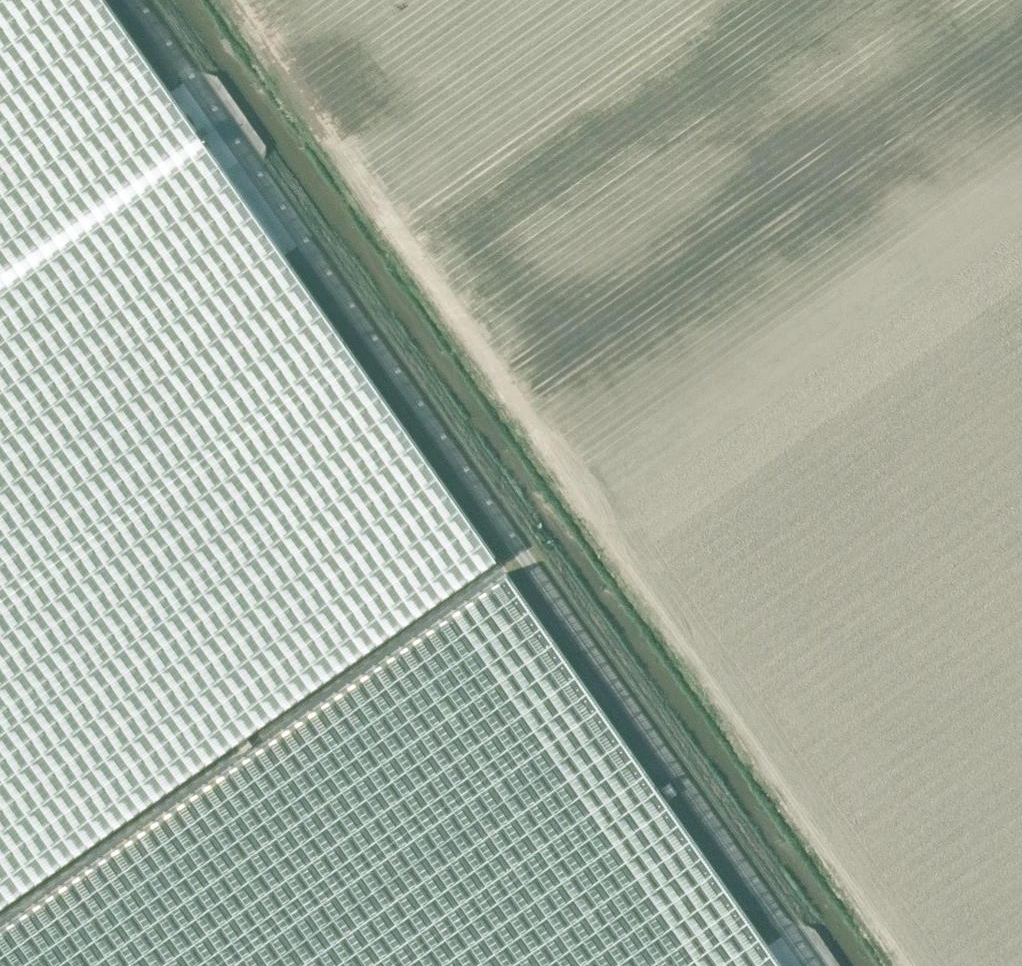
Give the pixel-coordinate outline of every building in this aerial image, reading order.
[(495,556),(105,0),(0,0),(0,903),(495,556)] [(505,574),(0,929),(0,965),(780,965),(505,574)]
